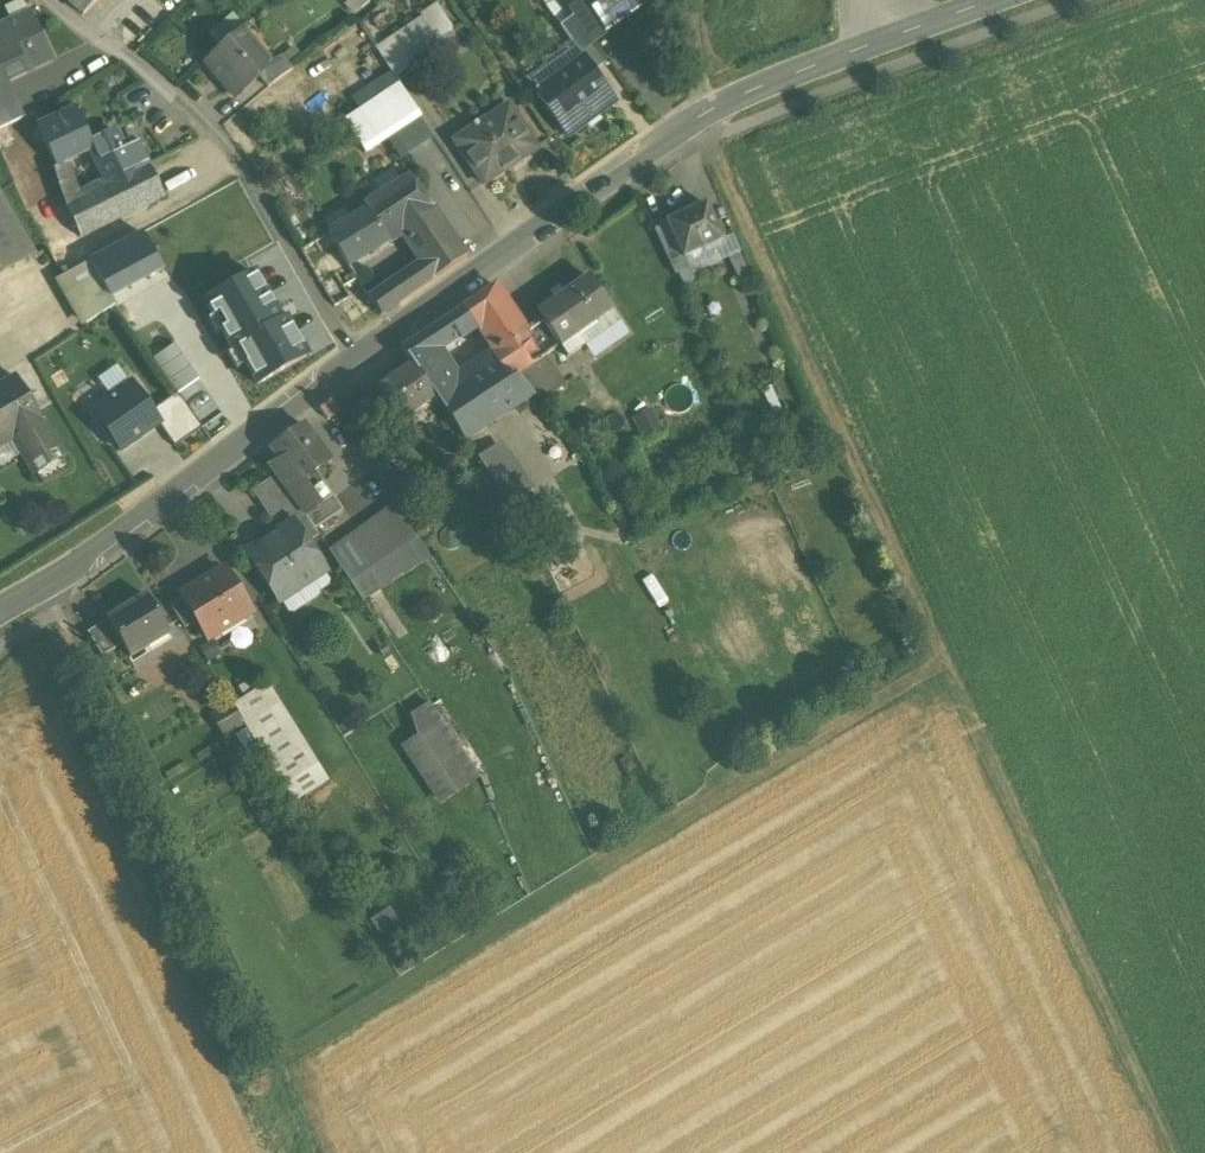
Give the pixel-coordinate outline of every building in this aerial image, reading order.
[(83,17),(99,0),(64,0),(83,17)] [(366,0),(350,0),(347,4),(356,12),(366,0)] [(588,9),(605,33),(648,2),(647,0),(582,0),(588,9)] [(605,33),(588,9),(572,19),(590,44),(605,33)] [(454,34),(438,10),(423,20),(439,44),(454,34)] [(0,27),(0,86),(6,84),(51,62),(28,14),(0,27)] [(590,44),(572,19),(560,28),(573,47),(577,53),(590,44)] [(423,20),(377,52),(392,75),(439,44),(423,20)] [(239,32),(204,62),(235,98),(258,78),(270,68),(269,67),(239,32)] [(605,65),(590,44),(577,53),(581,59),(582,58),(593,73),(605,65)] [(577,53),(573,47),(525,81),(566,139),(615,103),(593,73),(582,58),(581,59),(577,53)] [(280,57),(269,67),(270,68),(258,78),(267,89),(278,80),(292,71),(280,57)] [(108,89),(135,90),(135,73),(108,72),(108,89)] [(0,86),(0,129),(17,121),(22,119),(6,84),(0,86)] [(399,86),(356,115),(377,147),(420,118),(399,86)] [(536,151),(508,107),(473,131),(481,142),(462,155),(483,187),(536,151)] [(76,110),(40,126),(58,161),(91,142),(76,110)] [(22,119),(17,121),(23,134),(40,126),(34,114),(22,119)] [(377,147),(356,115),(344,123),(365,155),(377,147)] [(8,146),(6,142),(23,134),(17,121),(0,129),(0,149),(8,146)] [(23,134),(6,142),(8,146),(23,177),(58,161),(40,126),(23,134)] [(114,131),(91,142),(99,159),(122,148),(114,131)] [(122,148),(99,159),(109,182),(111,186),(149,167),(138,144),(124,151),(122,148)] [(23,177),(14,182),(27,211),(62,197),(63,196),(54,169),(60,167),(58,161),(23,177)] [(372,176),(380,192),(403,180),(395,164),(372,176)] [(107,188),(66,208),(81,238),(164,197),(149,167),(111,186),(107,188)] [(408,177),(363,206),(367,211),(367,212),(386,243),(401,234),(404,232),(433,213),(408,177)] [(36,255),(0,194),(0,277),(36,255)] [(705,206),(687,214),(685,209),(676,214),(678,218),(666,224),(667,226),(683,259),(684,259),(722,241),(705,206)] [(367,211),(328,235),(347,267),(387,243),(367,212),(367,211)] [(404,232),(401,234),(422,265),(424,264),(435,280),(466,259),(433,213),(404,232)] [(683,259),(667,226),(654,232),(674,275),(678,274),(689,269),(684,259),(683,259)] [(142,235),(89,263),(109,298),(162,270),(159,264),(142,235)] [(328,235),(301,251),(319,283),(320,283),(334,307),(350,299),(344,288),(335,274),(347,267),(328,235)] [(722,241),(684,259),(689,269),(692,274),(728,257),(737,253),(741,251),(734,236),(722,241)] [(89,263),(60,279),(86,324),(115,306),(109,298),(89,263)] [(422,265),(388,289),(399,305),(435,280),(424,264),(422,265)] [(347,267),(335,274),(344,288),(356,280),(347,267)] [(689,269),(678,274),(683,284),(694,279),(692,274),(689,269)] [(246,366),(257,385),(307,357),(286,320),(282,322),(254,275),(205,304),(233,353),(243,348),(248,358),(246,366)] [(589,278),(564,295),(558,287),(548,294),(554,303),(552,304),(576,336),(592,325),(612,310),(589,278)] [(544,357),(525,331),(524,330),(495,287),(462,309),(475,329),(492,352),(489,354),(494,361),(508,381),(514,377),(543,358),(544,357)] [(388,289),(371,301),(375,308),(381,317),(399,305),(388,289)] [(366,295),(344,312),(351,325),(375,308),(371,301),(366,295)] [(576,336),(552,304),(537,315),(540,319),(559,347),(558,348),(567,359),(584,347),(576,336)] [(462,309),(403,348),(414,365),(430,388),(448,377),(438,361),(444,356),(442,352),(475,329),(462,309)] [(559,347),(540,319),(524,330),(525,331),(544,357),(558,348),(559,347)] [(592,325),(576,336),(584,347),(600,335),(592,325)] [(154,360),(162,371),(182,357),(174,346),(154,360)] [(162,371),(170,383),(190,369),(182,357),(162,371)] [(543,358),(514,377),(534,397),(539,403),(564,386),(543,358)] [(494,361),(455,388),(448,377),(430,388),(436,397),(466,441),(534,397),(514,377),(508,381),(494,361)] [(414,365),(378,391),(400,422),(436,397),(430,388),(414,365)] [(170,383),(178,394),(198,380),(190,369),(170,383)] [(0,388),(0,446),(16,437),(25,452),(22,454),(29,465),(58,448),(17,378),(0,388)] [(121,453),(160,426),(151,413),(131,384),(92,411),(121,453)] [(178,394),(151,413),(160,426),(175,447),(202,429),(178,394)] [(331,400),(319,409),(328,420),(340,412),(331,400)] [(634,416),(641,433),(659,425),(652,409),(634,416)] [(304,426),(303,426),(303,427),(270,451),(278,461),(270,468),(276,476),(287,490),(287,491),(302,481),(315,472),(330,461),(304,426)] [(529,493),(497,445),(477,459),(509,507),(529,493)] [(315,472),(302,481),(309,492),(323,483),(315,472)] [(276,476),(252,492),(270,519),(282,511),(291,525),(293,524),(306,545),(318,537),(314,530),(304,517),(287,491),(287,490),(276,476)] [(302,481),(287,491),(295,502),(308,493),(309,492),(302,481)] [(309,492),(308,493),(319,507),(333,497),(323,483),(309,492)] [(308,493),(295,502),(304,517),(319,507),(308,493)] [(314,530),(343,511),(333,497),(319,507),(304,517),(314,530)] [(576,555),(546,505),(526,518),(556,568),(576,555)] [(430,558),(394,506),(330,551),(364,602),(383,589),(430,558)] [(291,525),(247,555),(279,602),(324,572),(306,545),(293,524),(291,525)] [(223,570),(181,596),(182,598),(197,622),(208,641),(251,615),(223,570)] [(147,597),(106,621),(106,622),(121,646),(129,659),(169,635),(147,597)] [(197,622),(182,598),(169,606),(184,630),(197,622)] [(106,622),(87,633),(102,657),(121,646),(106,622)] [(324,782),(264,686),(232,706),(243,723),(292,802),(324,782)] [(478,779),(427,704),(409,716),(417,736),(400,747),(439,805),(478,779)] [(232,706),(217,715),(228,732),(243,723),(232,706)] [(228,732),(217,715),(212,719),(222,735),(228,732)] [(379,936),(400,925),(391,908),(370,919),(379,936)]
